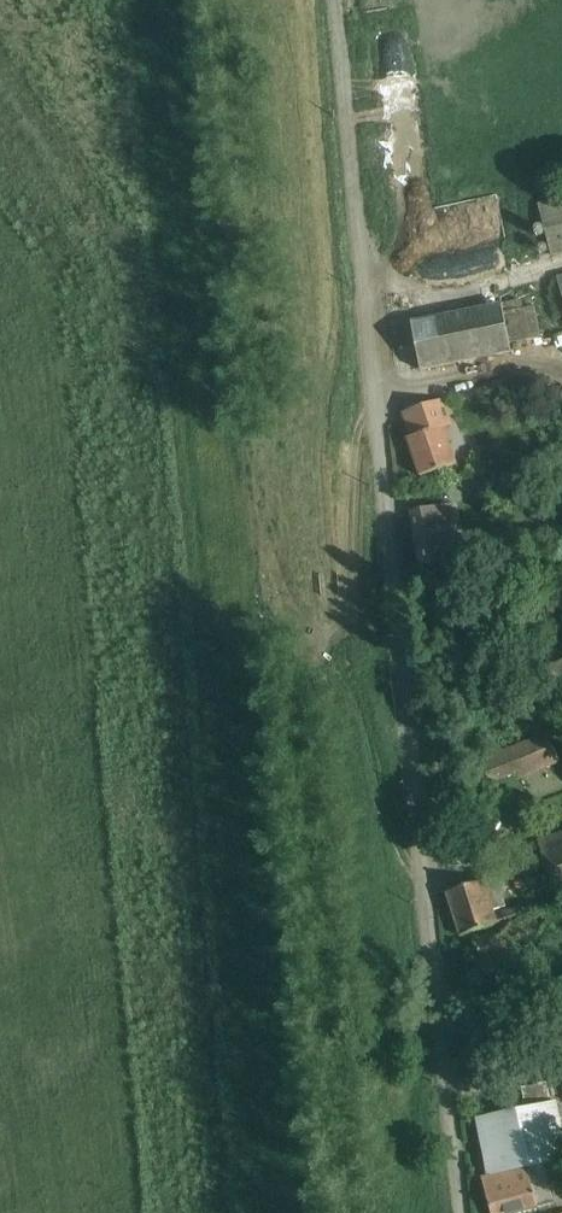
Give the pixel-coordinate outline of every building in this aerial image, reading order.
[(546,199),(547,200),(548,201),(549,201),(551,201),(552,201),(553,200),(553,199),(554,197),(554,196),(553,195),(552,194),(551,193),(550,193),(548,193),(547,194),(546,195),(545,196),(545,197),(546,199)] [(538,205),(551,258),(561,255),(561,198),(538,205)] [(540,228),(538,228),(536,229),(535,230),(534,234),(538,251),(540,254),(543,255),(546,254),(548,252),(549,251),(544,232),(542,229),(540,228)] [(408,262),(413,286),(489,268),(484,245),(408,262)] [(522,303),(412,324),(421,372),(512,354),(512,346),(540,339),(542,338),(536,307),(523,309),(522,303)] [(444,401),(403,415),(411,439),(408,440),(421,478),(458,465),(446,429),(453,427),(444,401)] [(453,505),(411,512),(420,569),(463,561),(453,505)] [(500,666),(521,704),(561,687),(561,642),(500,666)] [(495,755),(480,760),(490,786),(518,775),(520,780),(561,764),(548,733),(510,748),(505,739),(492,745),(495,755)] [(537,841),(560,905),(561,905),(561,833),(537,841)] [(483,882),(447,895),(461,938),(496,926),(498,932),(517,925),(550,913),(545,902),(536,905),(534,903),(502,912),(502,914),(497,916),(495,911),(507,907),(496,873),(481,877),(483,882)] [(483,882),(481,877),(446,887),(445,888),(447,895),(483,882)] [(517,925),(498,932),(475,940),(482,967),(553,945),(543,920),(518,929),(517,925)] [(498,989),(504,1003),(510,1002),(504,987),(498,989)] [(481,1119),(493,1176),(482,1179),(491,1212),(525,1212),(555,1204),(544,1167),(561,1162),(561,1131),(555,1101),(551,1102),(547,1083),(521,1088),(526,1110),(481,1119)]
